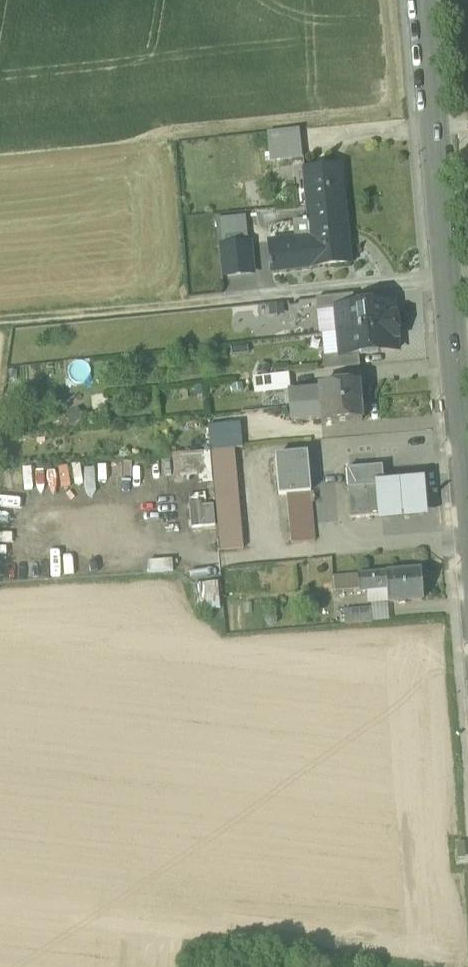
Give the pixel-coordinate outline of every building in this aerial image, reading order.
[(268,133),(270,162),(302,158),(299,130),(268,133)] [(304,171),(307,207),(344,204),(340,167),(304,171)] [(350,263),(344,204),(307,207),(308,208),(309,221),(293,222),(295,239),(296,244),(270,247),(272,262),(269,262),(269,268),(272,267),(273,271),(311,267),(312,267),(350,263)] [(270,241),(270,247),(296,244),(295,239),(270,241)] [(221,247),(224,277),(253,274),(250,244),(221,247)] [(316,299),(317,312),(336,310),(336,309),(354,307),(353,295),(316,299)] [(392,303),(375,305),(354,307),(336,309),(336,310),(339,333),(397,327),(396,317),(393,315),(392,303)] [(336,310),(317,312),(319,335),(321,335),(339,333),(336,310)] [(398,337),(397,327),(339,333),(341,356),(341,357),(359,355),(380,353),(397,351),(396,339),(398,337)] [(321,335),(323,357),(341,356),(339,333),(321,335)] [(323,357),(324,371),(360,367),(359,355),(341,357),(341,356),(323,357)] [(255,378),(256,394),(289,390),(287,374),(255,378)] [(289,394),(290,408),(361,402),(359,384),(318,387),(319,392),(289,394)] [(362,421),(361,402),(290,408),(291,423),(321,420),(322,424),(362,421)] [(208,426),(210,450),(242,448),(240,423),(208,426)] [(244,549),(235,450),(211,452),(213,482),(220,551),(244,549)] [(211,451),(172,455),(175,479),(199,477),(200,483),(213,482),(211,452),(211,451)] [(275,458),(279,495),(286,495),(311,493),(307,455),(283,457),(275,458)] [(346,470),(350,519),(378,517),(383,516),(381,487),(384,487),(382,467),(346,470)] [(425,477),(373,481),(376,524),(429,519),(425,477)] [(286,495),(291,544),(315,542),(311,493),(286,495)] [(201,501),(189,502),(191,528),(215,526),(213,504),(202,505),(201,501)] [(388,602),(388,603),(422,600),(420,570),(386,573),(386,574),(333,578),(334,593),(359,591),(359,592),(367,591),(387,590),(388,602)] [(220,609),(218,582),(193,584),(195,608),(207,607),(207,610),(220,609)] [(387,590),(367,591),(368,604),(371,604),(388,602),(387,590)] [(389,621),(388,603),(388,602),(371,604),(372,622),(389,621)] [(344,610),(345,624),(371,622),(370,608),(344,610)]
